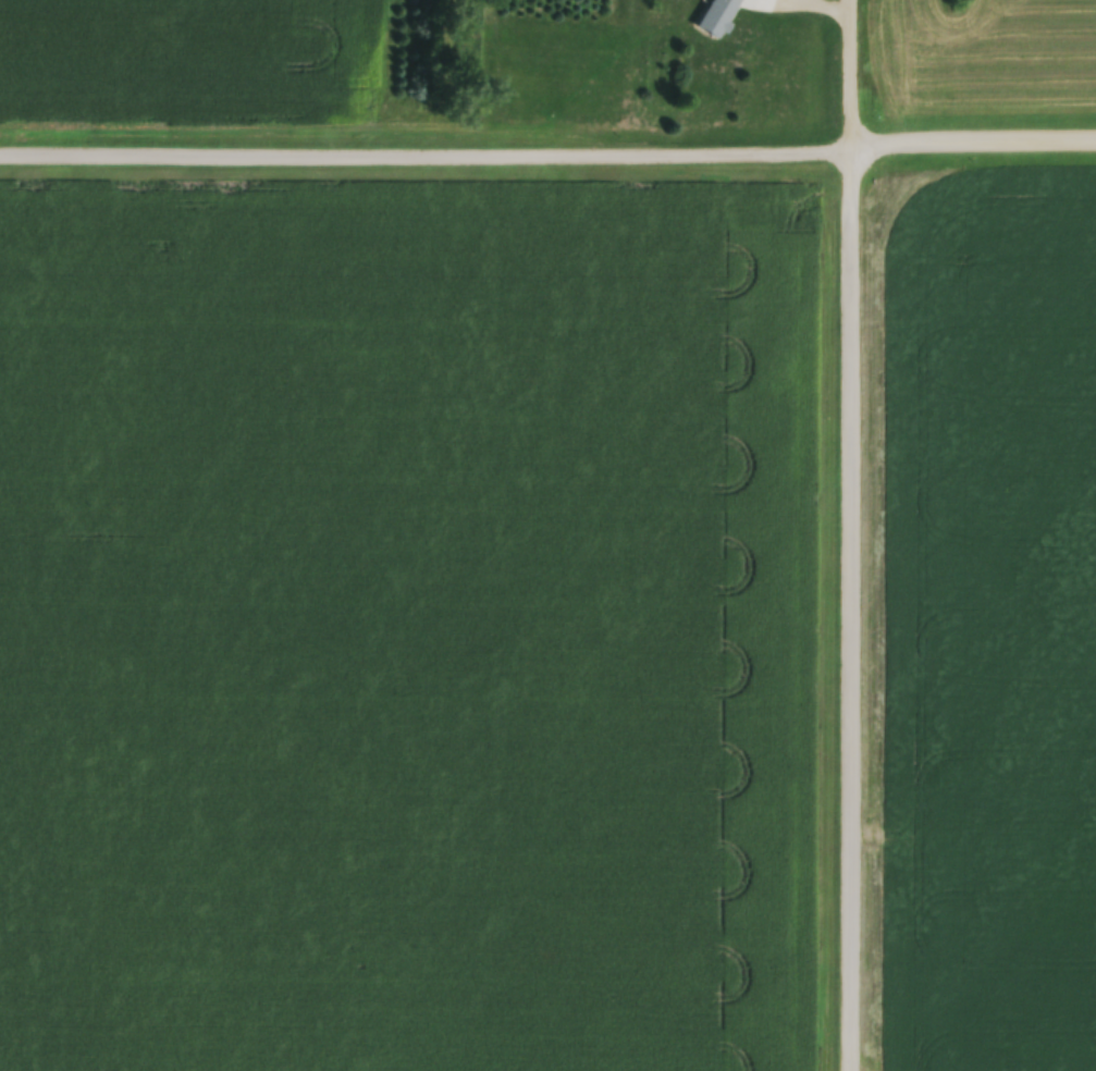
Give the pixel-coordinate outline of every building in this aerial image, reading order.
[(722,41),(743,0),(712,0),(697,28),(722,41)]
